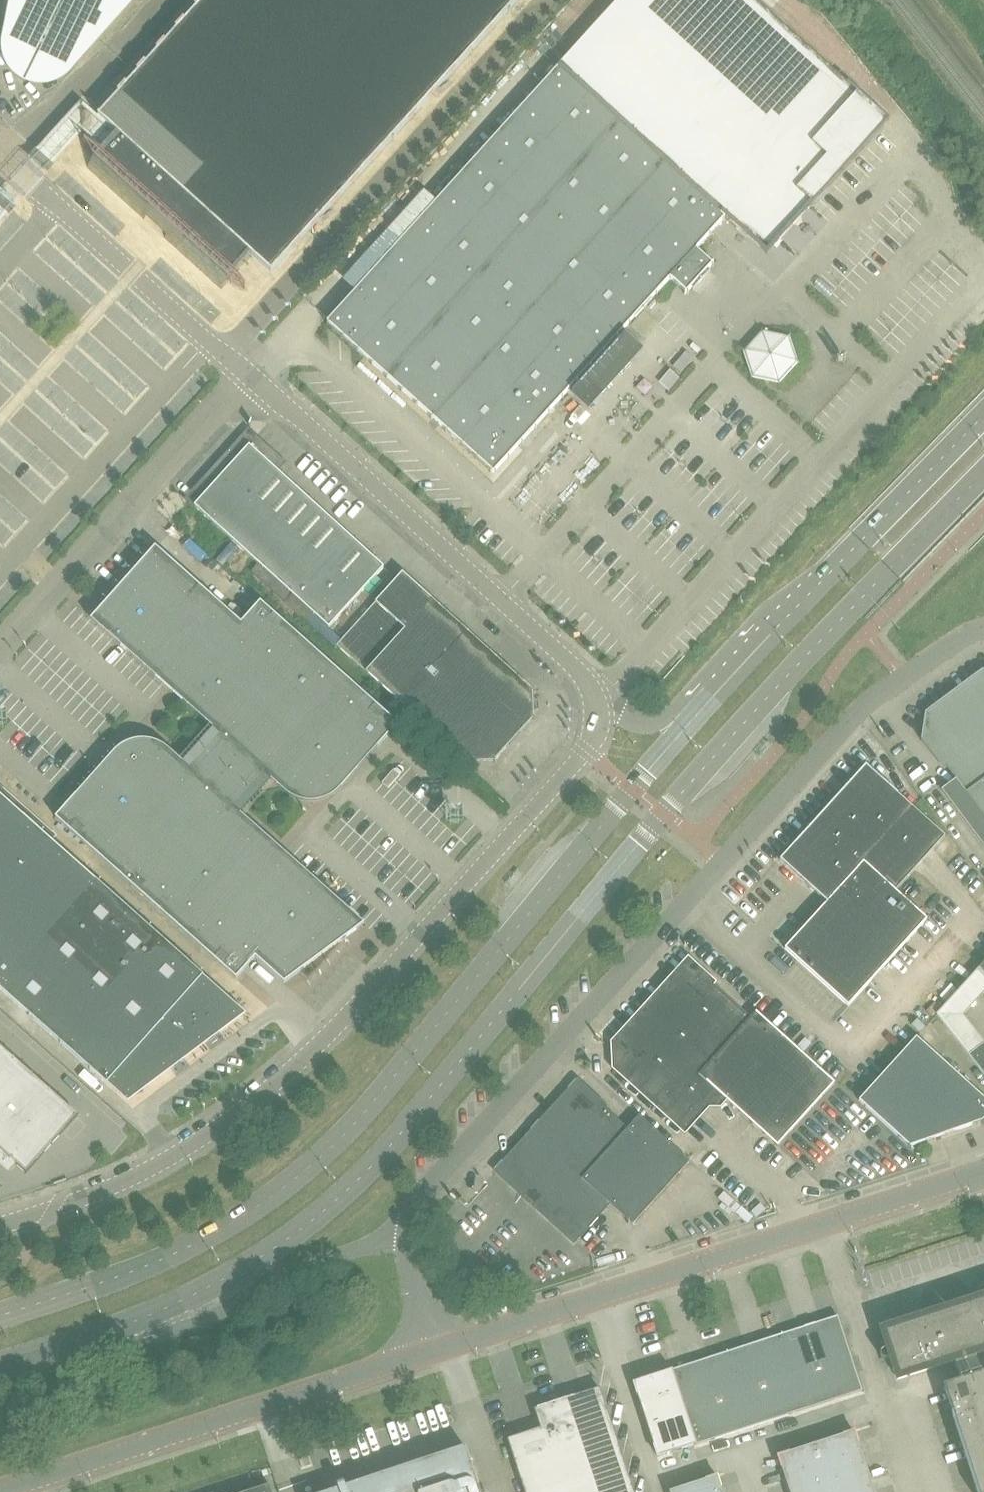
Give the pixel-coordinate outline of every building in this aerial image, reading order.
[(8,41),(9,52),(12,61),(19,70),(26,74),(34,77),(45,78),(55,75),(64,68),(71,60),(77,64),(134,0),(16,0),(8,41)] [(97,115),(116,133),(86,166),(221,288),(251,254),(270,272),(516,0),(202,0),(97,115)] [(558,67),(725,218),(751,242),(797,192),(812,205),(830,185),(831,186),(872,141),(871,140),(889,120),(755,0),(618,0),(558,67)] [(669,278),(674,283),(686,293),(698,280),(712,264),(696,249),(725,218),(558,67),(327,322),(493,473),(599,357),(669,278)] [(779,383),(781,380),(796,363),(788,337),(762,331),(744,352),(752,377),(779,383)] [(247,439),(189,502),(328,628),(383,567),(277,470),(281,466),(251,439),(247,439)] [(155,547),(97,613),(219,721),(275,771),(284,779),(291,785),(297,789),(305,792),(312,792),(320,791),(327,788),(332,782),(370,740),(378,747),(398,724),(260,602),(241,623),(155,547)] [(337,645),(366,671),(431,599),(402,573),(337,645)] [(366,671),(452,750),(466,763),(494,761),(533,718),(531,691),(431,599),(366,671)] [(983,678),(931,717),(929,739),(949,765),(946,767),(983,817),(983,678)] [(176,769),(232,819),(275,771),(219,721),(176,769)] [(58,815),(56,818),(236,979),(237,978),(243,971),(255,958),(284,982),(300,971),(308,978),(340,941),(356,929),(232,819),(176,769),(162,756),(156,752),(149,750),(141,750),(133,751),(129,753),(121,759),(83,802),(76,795),(58,815)] [(866,765),(794,844),(781,859),(811,888),(826,902),(784,949),(848,1006),(927,920),(895,891),(944,837),(914,809),(866,765)] [(1,989),(97,881),(52,841),(50,843),(0,798),(0,988),(1,989)] [(203,975),(97,881),(1,989),(107,1083),(111,1078),(113,1080),(115,1081),(120,1083),(122,1084),(126,1085),(129,1085),(131,1085),(135,1084),(137,1084),(139,1083),(144,1081),(145,1081),(147,1084),(243,1013),(202,976),(203,975)] [(959,990),(944,1006),(936,1014),(983,1075),(983,1042),(964,1016),(983,993),(983,962),(959,990)] [(778,1145),(792,1129),(834,1082),(804,1055),(756,1012),(751,1017),(714,986),(695,968),(683,968),(615,1043),(616,1067),(685,1129),(707,1104),(719,1103),(724,1097),(778,1145)] [(917,1037),(916,1036),(904,1049),(900,1053),(885,1071),(869,1088),(860,1098),(859,1099),(910,1145),(982,1120),(983,1118),(983,1097),(917,1037)] [(24,1170),(75,1113),(0,1047),(0,1149),(24,1170)] [(689,1161),(688,1160),(670,1144),(638,1116),(627,1128),(576,1082),(496,1171),(573,1241),(608,1202),(632,1224),(689,1161)] [(925,1370),(955,1360),(975,1353),(983,1351),(983,1296),(882,1330),(898,1379),(925,1370)] [(657,1457),(756,1424),(861,1390),(837,1316),(633,1383),(657,1457)] [(983,1378),(975,1353),(955,1360),(963,1384),(948,1389),(982,1491),(983,1491),(983,1378)] [(599,1388),(534,1409),(541,1429),(507,1439),(524,1491),(632,1491),(599,1388)] [(778,1456),(778,1457),(790,1491),(874,1491),(873,1488),(867,1469),(855,1432),(854,1431),(816,1443),(778,1456)] [(465,1446),(327,1491),(480,1491),(465,1446)] [(666,1485),(668,1491),(722,1491),(715,1469),(666,1485)]
